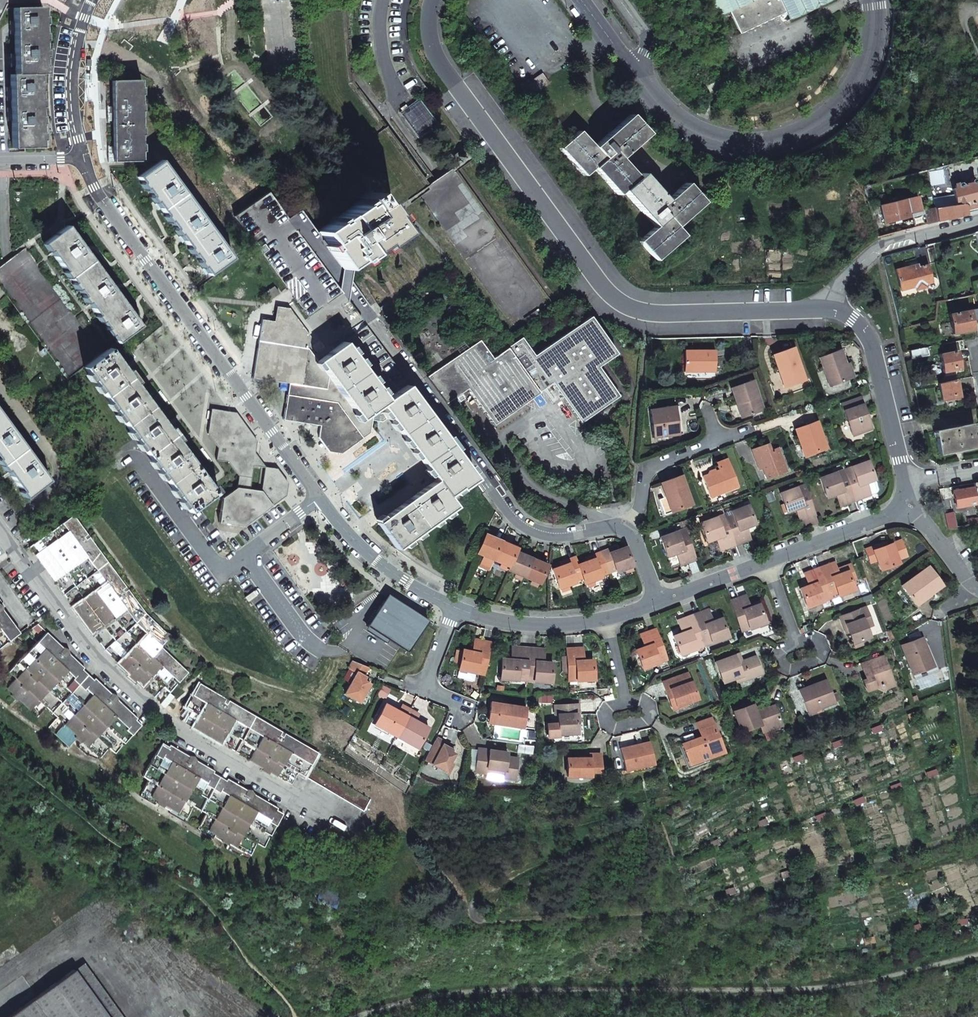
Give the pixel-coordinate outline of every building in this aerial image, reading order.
[(719,16),(729,11),(740,34),(787,11),(791,19),(830,0),(711,0),(719,16)] [(9,20),(10,34),(14,34),(14,53),(10,53),(10,60),(11,67),(15,67),(15,74),(39,74),(43,74),(42,7),(13,8),(14,20),(9,20)] [(11,101),(11,108),(7,108),(7,115),(7,121),(11,121),(12,148),(40,147),(39,74),(15,74),(10,74),(10,87),(6,87),(6,94),(6,101),(11,101)] [(109,117),(109,121),(113,121),(114,153),(110,154),(110,157),(110,161),(114,161),(114,162),(142,161),(140,80),(112,81),(113,113),(109,113),(109,117)] [(637,177),(625,165),(619,158),(646,133),(637,124),(629,115),(593,147),(578,131),(559,148),(584,176),(593,168),(618,195),(622,190),(655,226),(639,241),(656,260),(683,235),(675,226),(703,202),(685,183),(666,200),(641,173),(637,177)] [(350,152),(344,157),(368,190),(358,198),(361,203),(366,209),(377,201),(386,214),(416,193),(427,186),(384,127),(350,152)] [(160,161),(137,177),(159,206),(183,239),(206,271),(209,275),(232,258),(160,161)] [(452,169),(452,168),(427,186),(416,193),(418,195),(513,327),(549,302),(452,169)] [(947,219),(977,211),(977,199),(974,184),(975,183),(976,181),(975,181),(975,180),(975,179),(973,179),(971,180),(970,181),(970,182),(965,184),(964,181),(951,184),(956,205),(949,205),(948,211),(947,219)] [(267,192),(234,216),(253,242),(290,293),(308,317),(319,332),(332,350),(343,342),(365,325),(378,317),(342,268),(328,249),(299,209),(287,218),(267,192)] [(880,206),(885,223),(910,216),(909,212),(920,210),(917,196),(880,206)] [(331,222),(318,232),(330,248),(328,249),(342,268),(348,265),(359,257),(360,258),(367,253),(365,251),(376,243),(377,246),(397,232),(385,215),(386,214),(377,201),(366,209),(361,203),(356,207),(355,205),(335,219),(336,221),(332,224),(331,222)] [(923,211),(926,224),(937,221),(935,214),(934,208),(923,211)] [(935,214),(937,221),(947,219),(948,211),(935,214)] [(67,226),(44,243),(117,342),(140,326),(67,226)] [(0,266),(0,286),(5,292),(68,378),(83,367),(103,353),(25,247),(11,258),(0,266)] [(882,256),(885,270),(895,268),(891,254),(882,256)] [(895,269),(901,291),(915,287),(916,290),(926,287),(926,284),(932,282),(927,264),(908,269),(908,267),(895,269)] [(279,293),(273,286),(265,293),(270,300),(279,293)] [(257,379),(288,383),(283,419),(283,420),(287,421),(319,426),(318,437),(328,452),(337,453),(340,453),(369,433),(372,409),(359,419),(317,361),(307,349),(309,336),(288,308),(276,306),(273,321),(261,320),(252,378),(257,379)] [(972,323),(975,323),(977,322),(977,308),(969,310),(972,323)] [(948,314),(952,334),(973,330),(972,323),(969,310),(948,314)] [(479,340),(427,377),(446,404),(454,399),(468,388),(494,425),(552,384),(581,423),(619,396),(598,366),(616,353),(589,316),(534,356),(521,337),(492,359),(479,340)] [(332,350),(317,361),(359,419),(372,409),(376,407),(379,404),(386,400),(406,385),(408,383),(365,325),(343,342),(332,350)] [(782,370),(788,387),(805,380),(793,347),(773,355),(779,371),(782,370)] [(909,350),(911,359),(928,355),(926,347),(909,350)] [(103,353),(83,367),(189,512),(199,504),(215,493),(109,348),(103,353)] [(684,350),(684,371),(715,371),(715,350),(684,350)] [(819,357),(830,386),(848,379),(843,366),(845,365),(840,350),(819,357)] [(939,354),(943,372),(960,368),(957,351),(939,354)] [(843,366),(848,379),(853,377),(848,364),(845,365),(843,366)] [(938,383),(941,401),(960,397),(956,379),(938,383)] [(738,404),(743,417),(762,410),(751,380),(730,388),(736,404),(738,404)] [(386,400),(379,404),(393,422),(414,452),(431,475),(434,479),(447,497),(474,478),(406,385),(386,400)] [(841,404),(852,435),(871,429),(862,405),(860,405),(858,398),(841,404)] [(649,409),(653,437),(675,434),(674,425),(677,425),(676,415),(674,406),(649,409)] [(249,489),(256,441),(236,413),(222,410),(210,408),(207,434),(217,448),(215,460),(227,462),(238,476),(236,488),(222,498),(218,523),(246,525),(286,495),(287,483),(276,469),(264,467),(260,491),(249,489)] [(26,497),(49,480),(0,413),(0,461),(26,497)] [(803,443),(807,455),(826,448),(816,421),(795,429),(800,444),(803,443)] [(934,431),(939,454),(977,447),(972,423),(934,431)] [(763,468),(767,478),(785,471),(777,449),(770,451),(767,444),(752,450),(755,457),(758,456),(763,468)] [(702,477),(710,498),(738,486),(727,458),(715,463),(718,470),(702,477)] [(867,461),(850,467),(852,472),(845,474),(854,500),(867,496),(862,484),(865,483),(874,480),(867,461)] [(835,473),(819,479),(826,497),(834,494),(838,493),(842,505),(854,500),(845,474),(837,477),(835,473)] [(665,497),(671,512),(691,505),(681,475),(660,483),(665,497)] [(387,514),(377,522),(396,548),(454,506),(447,497),(434,479),(422,488),(387,514)] [(870,495),(878,492),(874,480),(865,483),(862,484),(867,496),(870,495)] [(796,493),(804,490),(805,489),(803,484),(794,488),(796,493)] [(953,491),(956,507),(977,503),(974,487),(953,491)] [(817,522),(815,515),(805,489),(804,490),(796,493),(794,488),(778,495),(786,513),(794,510),(797,508),(802,520),(805,527),(817,522)] [(658,499),(664,515),(671,512),(665,497),(658,499)] [(733,516),(725,519),(735,545),(747,540),(742,528),(746,527),(754,524),(747,505),(731,511),(733,516)] [(797,508),(794,510),(799,522),(802,520),(797,508)] [(956,527),(952,513),(944,515),(947,528),(956,527)] [(73,515),(29,547),(104,649),(154,697),(163,687),(169,692),(188,672),(160,646),(169,636),(145,613),(73,515)] [(716,517),(699,523),(707,542),(715,539),(718,537),(723,549),(735,545),(725,519),(718,522),(716,517)] [(676,532),(660,538),(667,556),(675,553),(679,552),(683,564),(695,560),(685,534),(678,536),(676,532)] [(493,560),(501,542),(501,541),(485,534),(477,552),(485,556),(493,560)] [(886,545),(880,547),(879,544),(865,549),(870,562),(876,560),(880,570),(898,563),(897,560),(906,556),(900,540),(886,545)] [(500,563),(507,566),(509,567),(514,554),(515,552),(516,551),(517,548),(501,541),(501,542),(493,560),(500,563)] [(616,572),(623,569),(631,566),(632,566),(626,548),(625,547),(617,550),(609,553),(608,550),(600,552),(608,573),(615,570),(616,572)] [(523,577),(531,558),(515,552),(514,554),(509,567),(507,570),(515,573),(522,576),(523,577)] [(586,583),(594,580),(601,578),(600,576),(608,573),(600,552),(592,556),(594,559),(586,562),(578,565),(582,578),(585,584),(586,583)] [(539,584),(547,565),(531,558),(523,577),(531,580),(538,583),(539,584)] [(568,585),(576,583),(575,581),(582,578),(578,565),(575,558),(567,561),(568,564),(561,567),(553,570),(559,589),(561,588),(568,585)] [(833,570),(831,563),(818,568),(828,594),(836,591),(837,595),(854,589),(850,580),(848,574),(852,573),(849,565),(836,569),(833,570)] [(927,566),(901,585),(914,603),(927,593),(928,594),(941,585),(927,566)] [(811,584),(808,585),(799,588),(806,607),(822,601),(821,596),(828,594),(818,568),(807,572),(811,584)] [(914,603),(916,607),(930,597),(928,594),(927,593),(914,603)] [(389,594),(387,597),(368,626),(408,653),(429,621),(415,611),(406,605),(389,594)] [(745,595),(741,596),(746,608),(750,607),(745,595)] [(741,596),(730,601),(739,627),(747,624),(749,629),(765,622),(758,604),(750,607),(746,608),(741,596)] [(864,606),(839,616),(843,626),(845,625),(848,633),(852,643),(860,640),(869,636),(865,626),(862,619),(868,616),(864,606)] [(19,632),(0,607),(0,646),(19,632)] [(704,610),(692,615),(702,641),(709,638),(711,643),(727,637),(720,618),(712,621),(709,622),(704,610)] [(692,615),(680,619),(684,631),(681,633),(673,636),(680,654),(696,648),(694,644),(702,641),(692,615)] [(862,619),(865,626),(871,623),(868,616),(862,619)] [(655,629),(643,634),(647,645),(644,647),(635,650),(642,668),(659,662),(657,658),(665,655),(655,629)] [(46,632),(9,671),(16,678),(7,688),(13,693),(11,695),(17,701),(18,699),(30,710),(39,700),(64,724),(55,734),(68,746),(76,738),(80,742),(82,741),(100,757),(109,748),(114,753),(143,723),(46,632)] [(901,645),(912,673),(932,665),(921,637),(901,645)] [(471,652),(462,650),(458,669),(475,673),(476,668),(484,670),(490,643),(477,640),(475,652),(471,652)] [(510,659),(501,659),(500,679),(517,680),(517,675),(525,676),(528,648),(515,647),(514,660),(510,659)] [(540,649),(528,648),(525,676),(533,676),(533,681),(550,683),(552,663),(543,662),(539,662),(540,649)] [(579,648),(566,648),(568,676),(576,676),(576,681),(593,680),(592,660),(583,660),(580,660),(579,648)] [(715,662),(723,682),(732,679),(741,676),(743,680),(761,673),(755,656),(742,661),(739,662),(736,654),(715,662)] [(862,680),(865,690),(879,685),(885,688),(893,685),(882,656),(860,664),(863,672),(864,671),(867,678),(862,680)] [(355,674),(344,694),(359,702),(370,684),(367,682),(364,680),(365,677),(363,676),(368,667),(351,661),(347,668),(355,674)] [(912,673),(914,678),(934,671),(932,665),(912,673)] [(671,694),(675,706),(696,699),(690,682),(689,682),(686,673),(662,682),(666,695),(671,694)] [(734,684),(743,680),(741,676),(732,679),(734,684)] [(825,679),(797,690),(806,713),(834,703),(825,679)] [(199,683),(185,707),(191,710),(185,722),(291,784),(298,773),(304,776),(311,764),(318,753),(199,683)] [(671,708),(675,706),(671,694),(666,695),(671,708)] [(494,723),(522,728),(525,707),(490,702),(489,708),(488,715),(496,716),(494,723)] [(399,711),(391,707),(386,704),(374,724),(396,736),(407,716),(410,710),(406,707),(402,705),(400,709),(399,711)] [(577,722),(576,714),(579,714),(578,704),(555,705),(555,715),(558,715),(558,722),(547,723),(548,736),(559,735),(559,733),(577,732),(577,722)] [(759,725),(762,732),(781,725),(774,705),(755,712),(752,704),(733,711),(741,732),(759,725)] [(396,736),(417,748),(428,728),(422,724),(415,720),(416,718),(418,714),(414,712),(410,710),(407,716),(396,736)] [(487,722),(494,723),(496,716),(488,715),(487,722)] [(680,744),(688,764),(721,752),(709,718),(695,723),(700,736),(680,744)] [(436,737),(424,760),(447,772),(452,763),(450,762),(455,754),(450,751),(452,749),(449,748),(443,744),(445,742),(440,739),(436,737)] [(162,741),(142,776),(149,780),(142,791),(157,801),(156,803),(170,811),(171,808),(186,818),(193,806),(206,813),(199,825),(215,834),(213,836),(227,844),(228,842),(250,855),(256,843),(263,847),(283,811),(162,741)] [(619,748),(625,771),(642,767),(642,764),(653,762),(649,741),(619,748)] [(487,772),(493,773),(494,768),(505,769),(504,777),(515,778),(518,756),(507,755),(508,751),(497,750),(497,753),(490,752),(490,749),(484,748),(479,747),(476,771),(487,772)] [(589,754),(589,758),(567,758),(567,776),(590,776),(590,772),(600,772),(599,754),(589,754)] [(311,764),(304,776),(363,811),(371,799),(311,764)] [(487,777),(504,779),(504,777),(505,769),(494,768),(493,773),(487,772),(487,777)] [(74,970),(7,1016),(108,1016),(74,970)]
